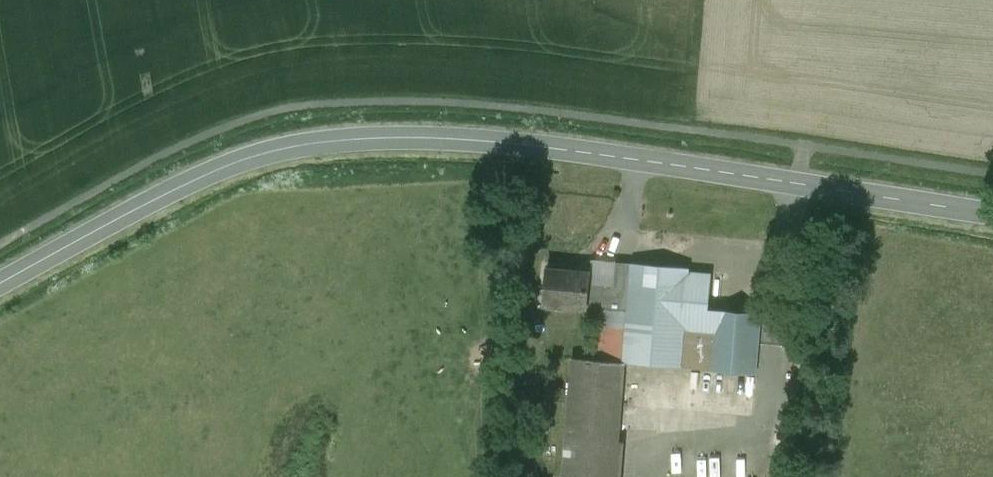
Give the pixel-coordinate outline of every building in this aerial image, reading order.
[(590,283),(615,285),(617,262),(592,259),(591,273),(590,283)] [(632,263),(617,262),(615,285),(631,286),(632,263)] [(689,268),(632,263),(631,286),(629,304),(686,309),(689,272),(689,268)] [(591,273),(548,269),(544,304),(588,307),(590,283),(591,273)] [(712,274),(689,272),(686,309),(715,311),(716,309),(709,309),(712,274)] [(615,285),(590,283),(588,307),(603,309),(629,311),(629,304),(631,286),(615,285)] [(686,309),(629,304),(629,311),(625,362),(625,363),(627,363),(682,367),(684,331),(686,309)] [(629,311),(603,309),(599,360),(625,362),(629,311)] [(761,313),(716,309),(715,311),(686,309),(684,331),(714,334),(711,371),(756,374),(761,313)] [(573,357),(564,476),(621,476),(624,441),(620,440),(627,363),(625,363),(625,362),(599,360),(573,357)]
